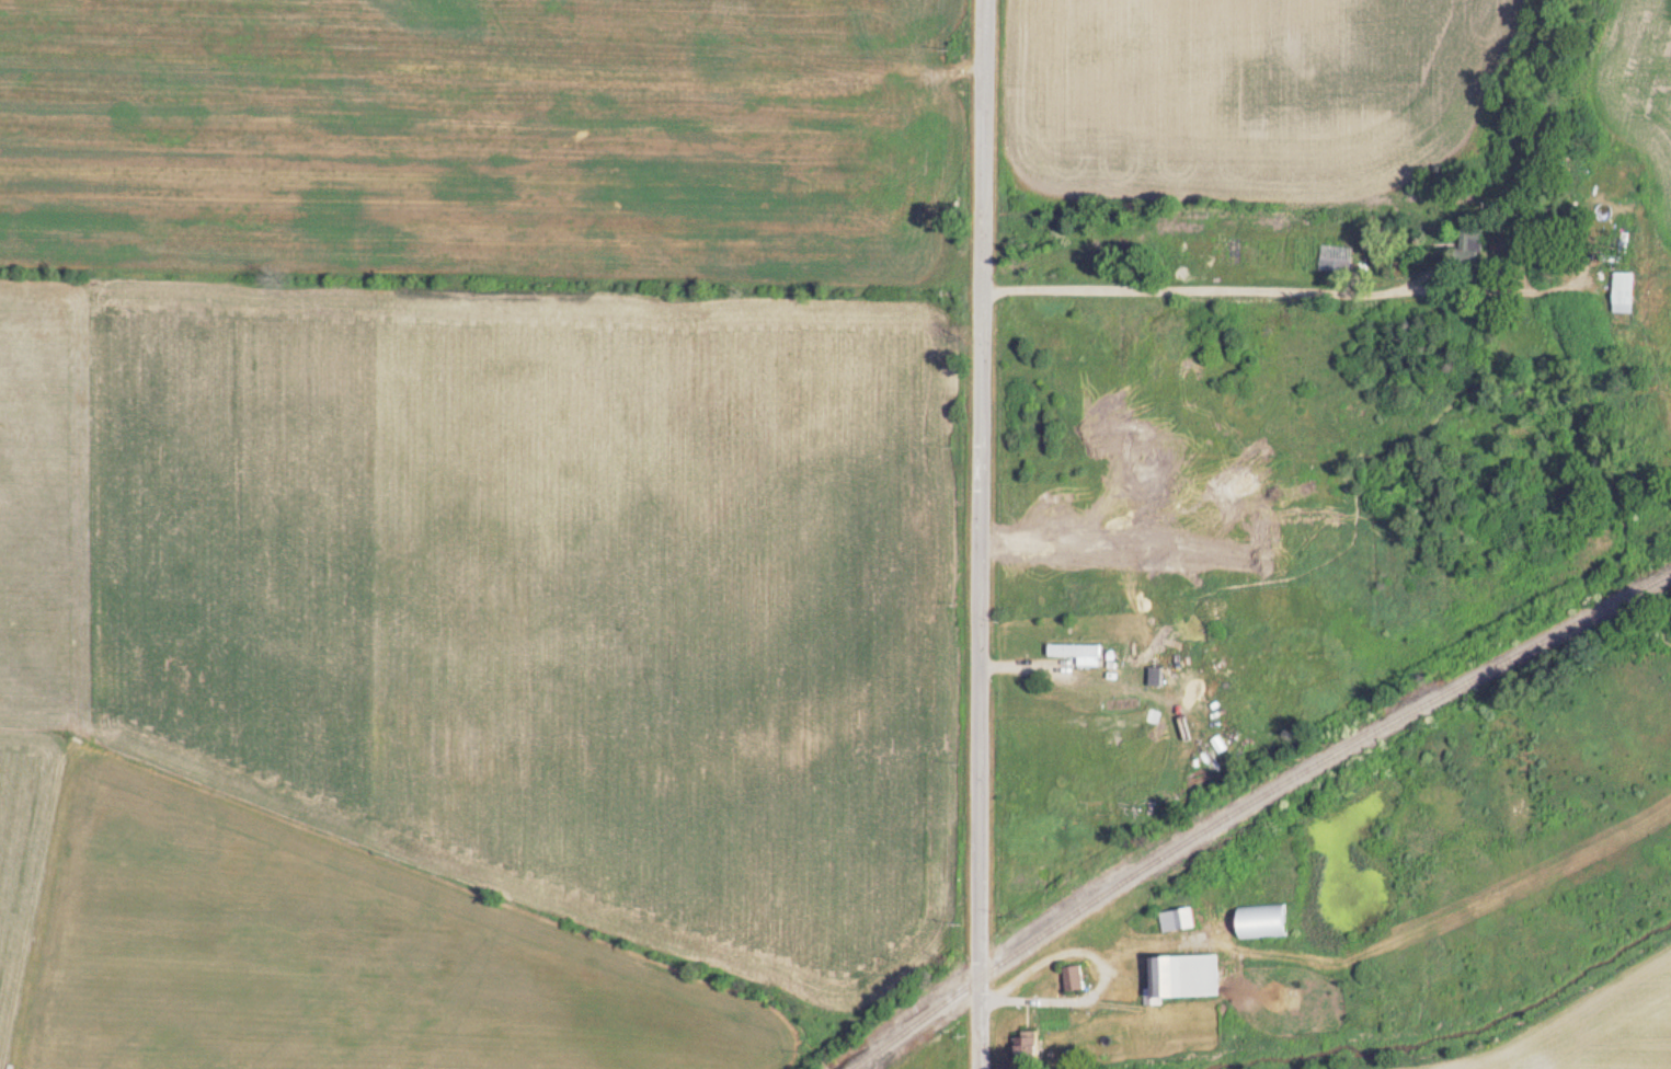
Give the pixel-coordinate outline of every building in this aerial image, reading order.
[(1490,268),(1490,231),(1467,231),(1467,268),(1490,268)] [(1357,249),(1326,249),(1325,275),(1356,275),(1357,249)] [(1620,316),(1640,316),(1640,276),(1621,276),(1620,316)] [(1085,670),(1107,670),(1107,648),(1055,648),(1055,660),(1085,660),(1085,670)] [(1170,672),(1157,672),(1157,688),(1170,688),(1170,672)] [(1241,910),(1243,942),(1293,940),(1292,908),(1241,910)] [(1202,931),(1199,911),(1163,917),(1167,937),(1202,931)] [(1160,960),(1162,1000),(1227,999),(1226,959),(1160,960)] [(1066,975),(1073,997),(1092,991),(1085,968),(1066,975)] [(1022,1068),(1045,1068),(1045,1036),(1022,1036),(1022,1068)]
